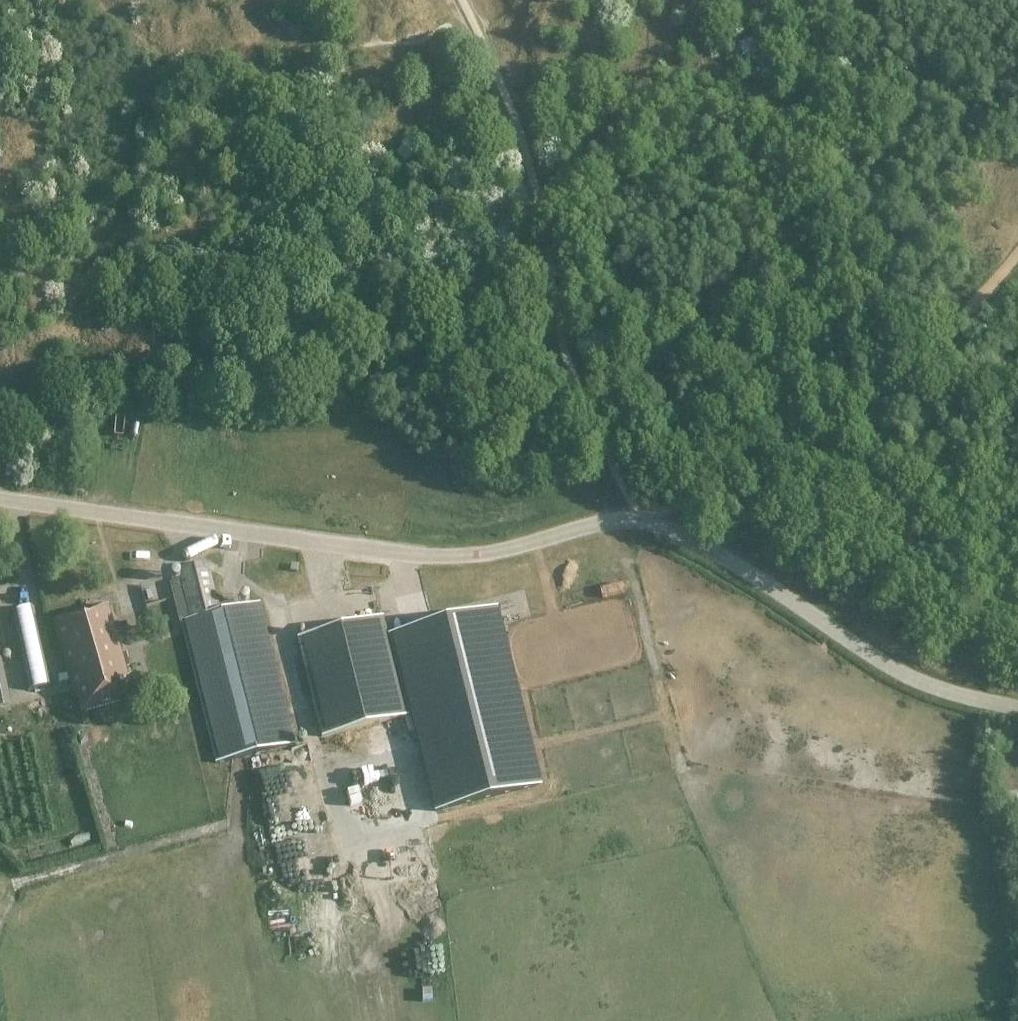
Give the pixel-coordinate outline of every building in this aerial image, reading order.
[(180,579),(168,582),(177,618),(179,618),(180,622),(179,622),(225,811),(307,791),(261,602),(219,612),(216,600),(215,600),(206,564),(178,571),(180,579)] [(53,621),(66,671),(72,692),(75,691),(80,713),(130,699),(124,677),(126,677),(107,606),(53,621)] [(494,611),(387,637),(406,716),(411,715),(435,812),(538,786),(494,611)] [(317,635),(295,640),(320,738),(341,733),(406,716),(387,637),(382,618),(317,635)] [(0,657),(0,709),(11,707),(0,657)] [(85,735),(78,737),(80,744),(87,742),(85,735)] [(407,762),(357,776),(373,834),(423,821),(407,762)]
